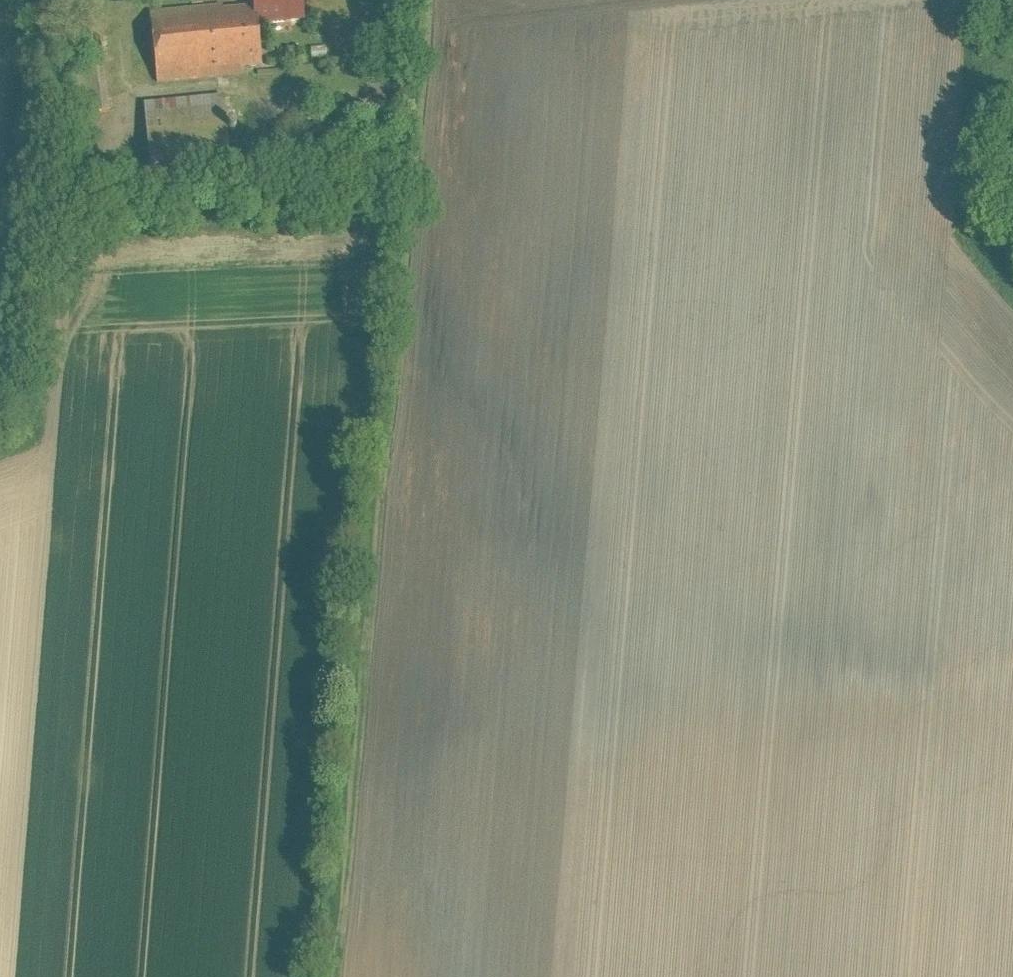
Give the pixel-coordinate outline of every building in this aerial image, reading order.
[(160,83),(267,73),(263,29),(312,25),(310,0),(258,0),(258,3),(154,12),(160,83)] [(147,103),(153,144),(226,135),(221,94),(147,103)]
